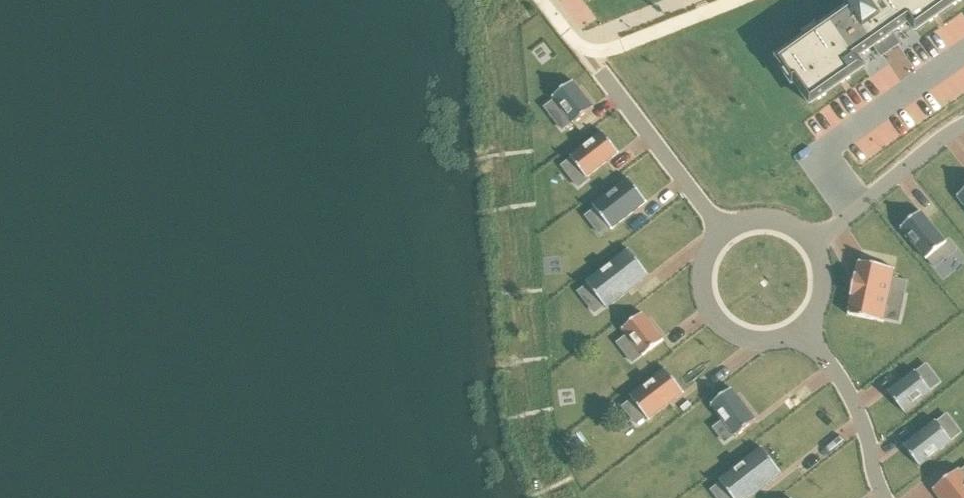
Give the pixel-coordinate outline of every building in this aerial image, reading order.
[(783,69),(794,84),(796,83),(811,104),(865,67),(858,58),(877,45),(892,35),(910,22),(917,31),(962,0),(863,0),(850,9),(821,29),(819,30),(823,35),(811,43),(808,38),(807,39),(792,49),(798,58),(783,69)] [(573,81),(553,97),(555,100),(572,122),(574,124),(595,108),(573,81)] [(603,132),(571,157),(572,159),(583,173),(574,180),(579,187),(588,180),(587,178),(619,152),(603,132)] [(629,178),(593,205),(596,209),(609,226),(612,229),(647,201),(629,178)] [(921,211),(901,227),(927,259),(929,257),(942,246),(950,256),(957,250),(949,241),(947,242),(921,211)] [(629,249),(586,282),(589,285),(605,305),(607,308),(650,275),(629,249)] [(852,297),(849,314),(884,322),(885,318),(890,292),(906,295),(909,281),(893,277),(895,269),(860,261),(857,274),(856,274),(851,296),(852,297)] [(643,312),(622,328),(628,336),(642,355),(643,356),(664,340),(643,312)] [(666,368),(631,396),(633,399),(646,417),(649,420),(685,392),(666,368)] [(916,370),(888,392),(905,412),(932,391),(931,389),(917,372),(916,370)] [(732,388),(711,404),(724,421),(735,435),(736,437),(757,421),(732,388)] [(937,420),(904,446),(920,466),(953,441),(951,439),(938,422),(937,420)] [(719,480),(722,483),(731,495),(733,497),(751,497),(783,473),(762,447),(719,480)] [(933,489),(940,497),(963,497),(963,474),(962,471),(960,468),(933,489)]
